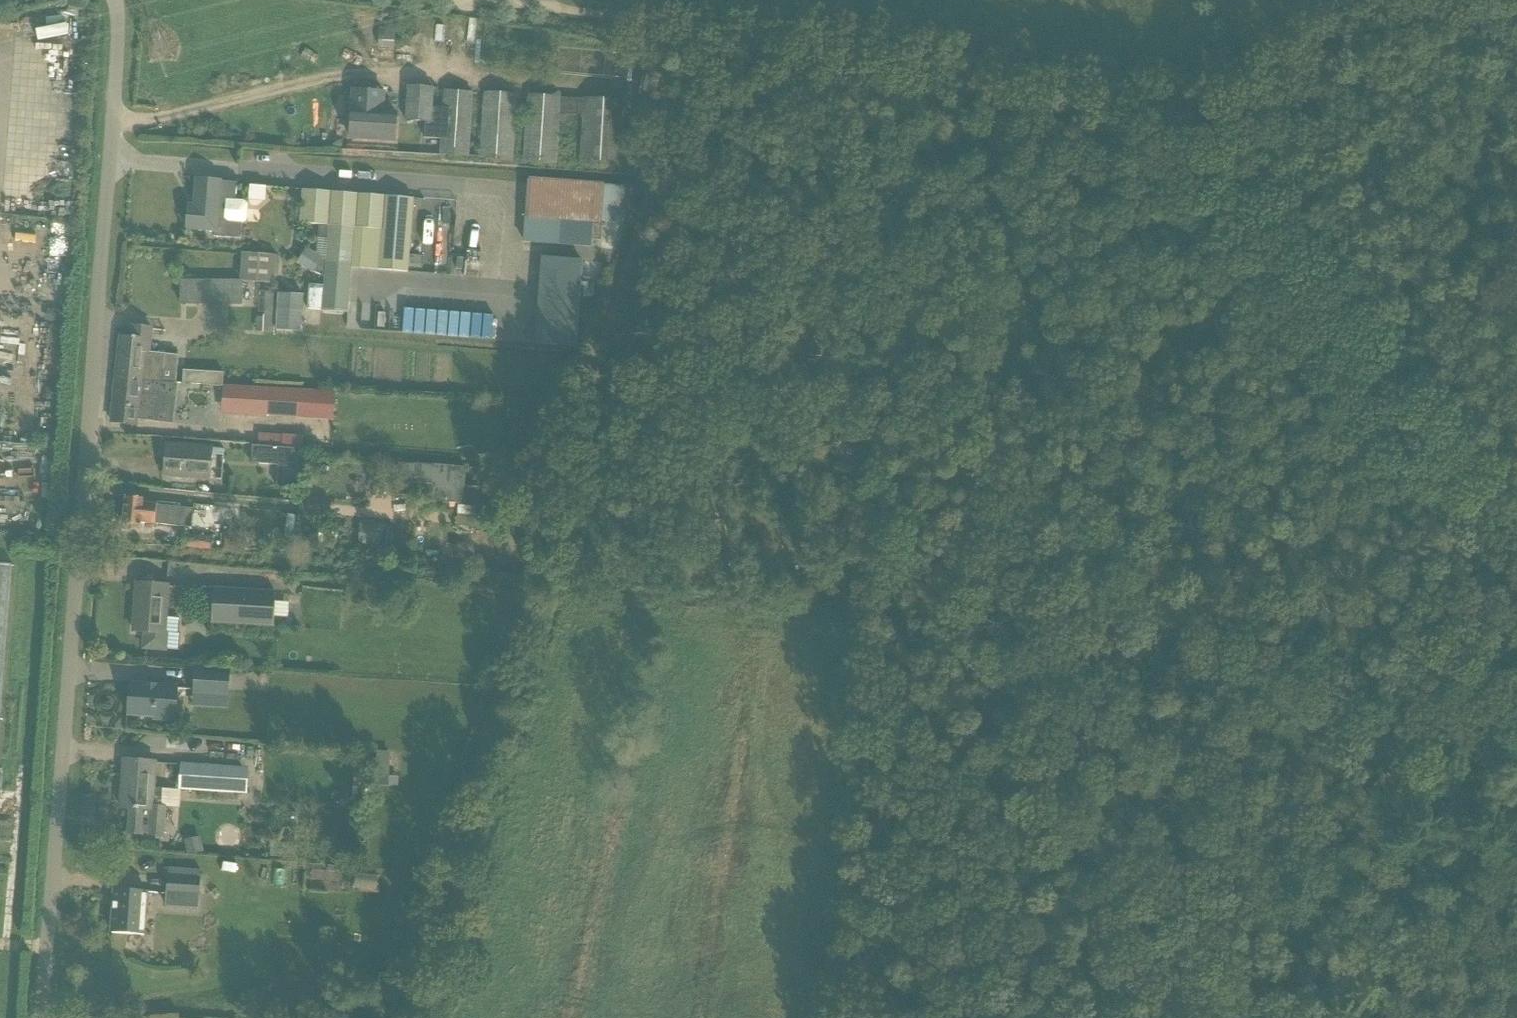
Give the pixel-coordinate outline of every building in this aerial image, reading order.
[(45,38),(81,31),(79,20),(43,28),(45,38)] [(395,30),(379,29),(379,45),(394,45),(395,30)] [(406,114),(405,121),(425,122),(424,138),(441,139),(440,156),(468,158),(472,93),(444,91),(443,108),(431,107),(433,89),(408,88),(406,114)] [(352,103),(350,138),(394,141),(396,114),(382,113),(383,92),(353,90),(353,91),(352,103)] [(484,93),(480,159),(512,161),(516,95),(484,93)] [(526,112),(523,161),(555,163),(558,122),(558,114),(566,114),(582,115),(579,165),(620,168),(622,131),(624,102),(527,96),(526,112)] [(527,218),(525,242),(559,245),(561,220),(622,225),(625,185),(604,184),(530,178),(527,218)] [(186,229),(215,232),(215,237),(240,240),(241,224),(246,222),(247,205),(243,202),(235,201),(237,183),(196,180),(194,207),(188,206),(186,229)] [(266,198),(268,186),(254,184),(253,197),(266,198)] [(302,191),(299,226),(320,227),(319,240),(327,240),(325,260),(322,260),(315,273),(324,279),(323,286),(309,285),(307,310),(321,311),(321,312),(345,314),(349,268),(406,274),(413,202),(302,191)] [(308,251),(300,264),(314,273),(315,273),(322,260),(317,257),(308,251)] [(268,255),(266,283),(275,283),(277,255),(268,255)] [(542,259),(536,342),(575,345),(582,262),(542,259)] [(180,304),(242,305),(243,282),(181,280),(180,304)] [(301,331),(303,296),(279,294),(276,329),(301,331)] [(408,334),(499,336),(500,311),(409,309),(408,334)] [(176,385),(178,357),(150,354),(152,329),(132,327),(131,338),(120,337),(115,380),(142,383),(142,382),(162,384),(176,385)] [(185,370),(184,383),(223,385),(224,372),(185,370)] [(137,425),(138,419),(172,423),(176,385),(162,384),(142,382),(142,383),(115,380),(111,422),(137,425)] [(300,393),(243,389),(241,416),(298,420),(300,393)] [(285,441),(285,434),(262,433),(262,443),(274,444),(274,440),(285,441)] [(213,446),(166,442),(163,476),(210,480),(213,446)] [(252,448),(252,461),(260,461),(259,466),(282,467),(281,488),(299,489),(300,468),(302,451),(252,448)] [(398,464),(396,496),(411,497),(411,495),(433,497),(433,502),(459,505),(458,515),(475,516),(476,506),(477,490),(464,489),(465,470),(398,464)] [(125,498),(122,524),(140,526),(140,522),(151,523),(156,523),(156,524),(177,526),(192,528),(194,509),(179,508),(169,507),(153,505),(148,505),(149,500),(125,498)] [(212,537),(206,537),(184,535),(183,547),(211,549),(212,537)] [(229,552),(244,552),(243,537),(228,537),(229,552)] [(13,566),(0,565),(0,728),(13,566)] [(167,585),(137,582),(133,630),(145,631),(143,647),(165,649),(166,632),(164,631),(167,585)] [(277,594),(215,590),(212,623),(275,627),(277,594)] [(195,667),(193,693),(228,696),(230,669),(195,667)] [(177,721),(179,687),(129,683),(127,715),(153,717),(153,719),(177,721)] [(387,785),(390,753),(378,752),(375,784),(387,785)] [(162,809),(163,789),(153,789),(155,763),(124,761),(124,762),(126,762),(126,774),(123,773),(121,808),(130,809),(128,834),(150,836),(150,837),(164,838),(166,809),(162,809)] [(181,763),(180,789),(227,792),(246,793),(247,772),(222,771),(222,765),(181,763)] [(201,838),(186,841),(189,856),(204,852),(201,838)] [(199,892),(201,871),(168,868),(166,890),(199,892)] [(144,936),(147,892),(115,889),(112,933),(144,936)]
